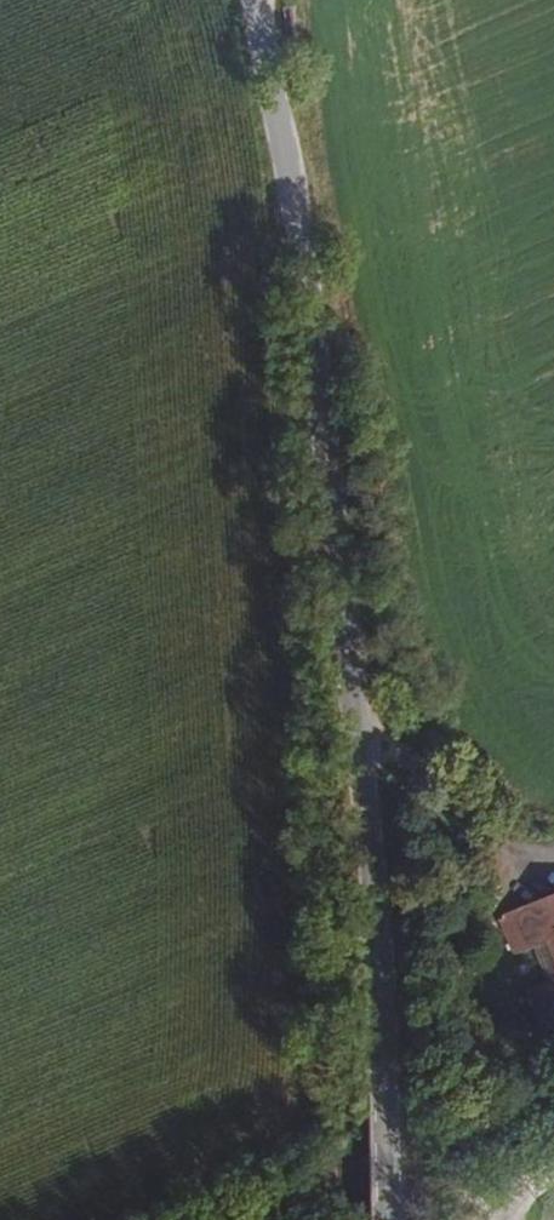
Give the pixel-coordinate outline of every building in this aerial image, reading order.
[(503,921),(517,951),(553,935),(553,899),(503,921)] [(552,983),(538,990),(552,1025),(553,1024),(553,988),(552,983)]
